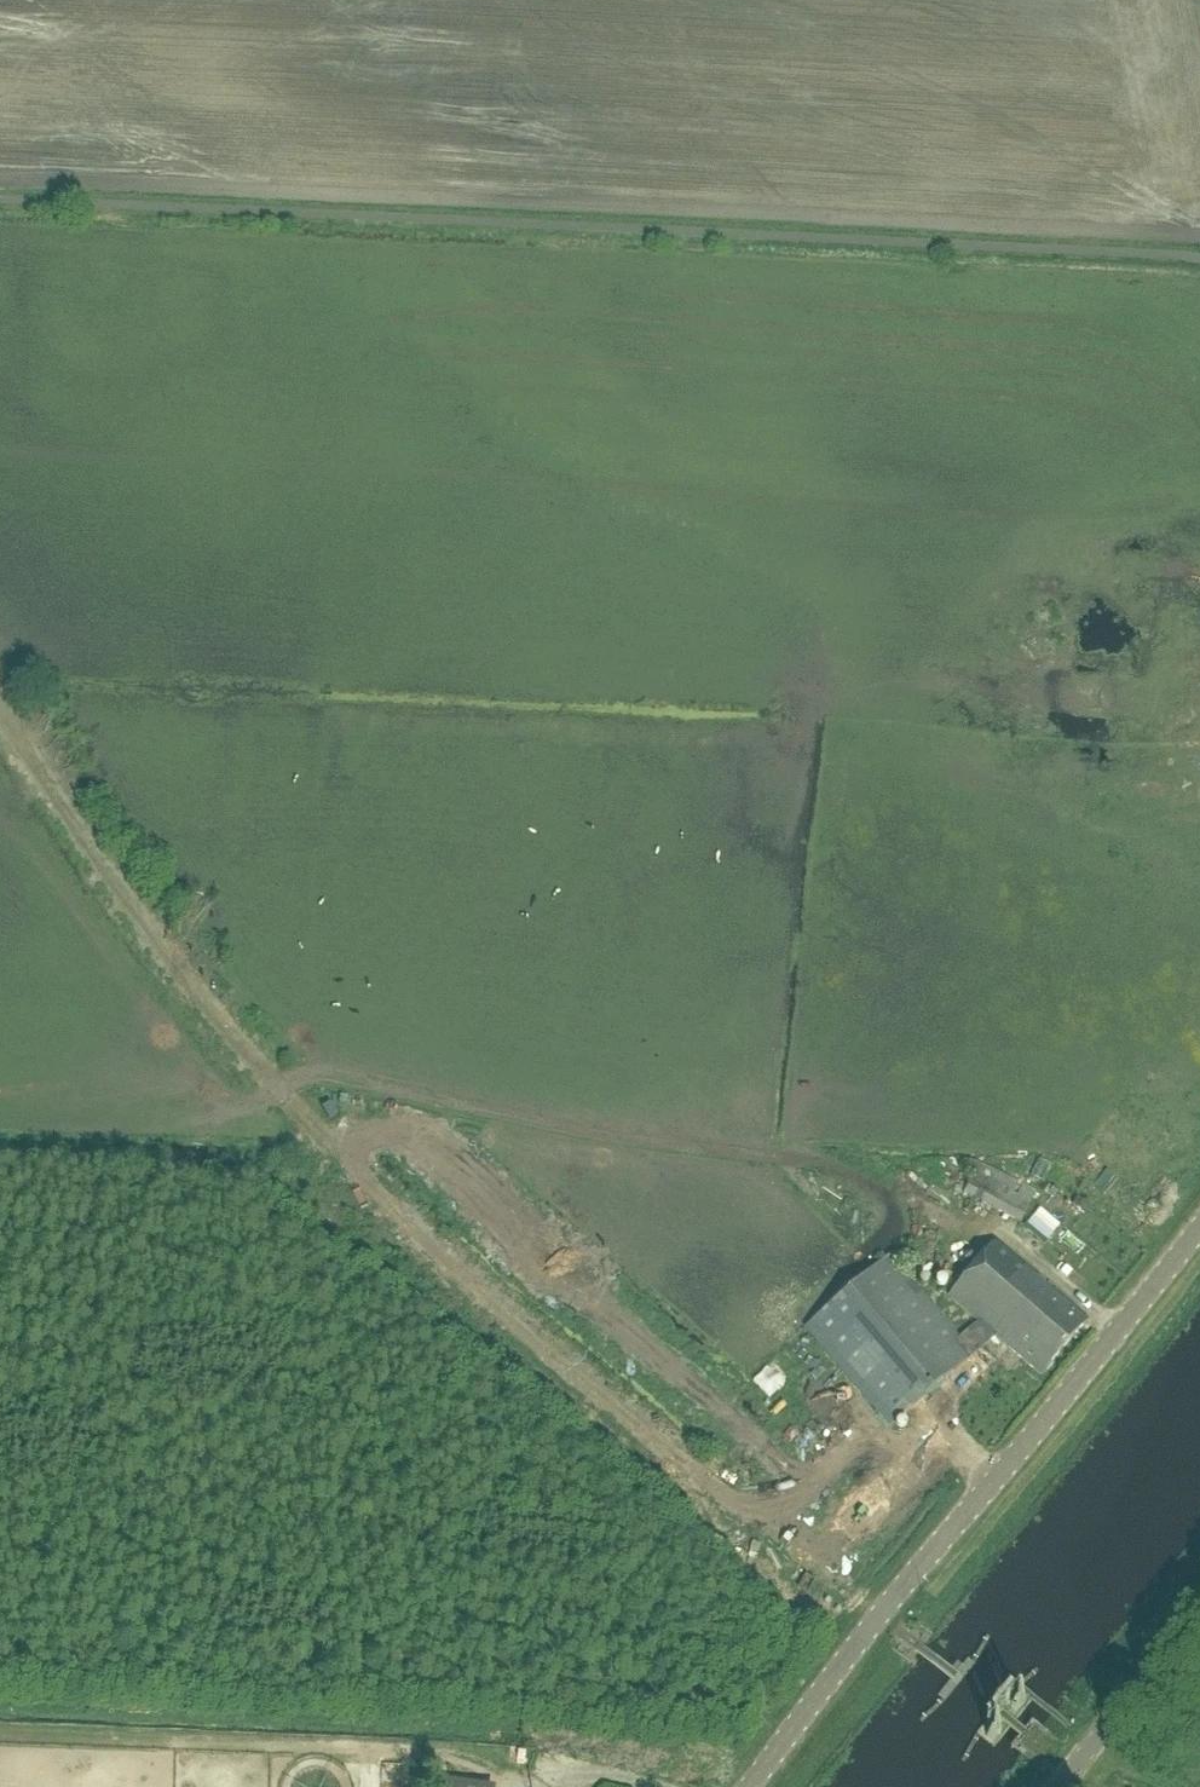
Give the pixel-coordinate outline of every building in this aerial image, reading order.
[(1027,1215),(1038,1195),(1019,1185),(1021,1182),(984,1163),(972,1187),(1027,1215)] [(1087,1322),(996,1243),(948,1299),(977,1324),(959,1339),(890,1257),(805,1328),(889,1428),(968,1361),(967,1360),(993,1338),(1039,1377),(1087,1322)] [(842,1528),(858,1542),(867,1532),(851,1518),(842,1528)] [(969,1657),(937,1695),(944,1701),(976,1663),(969,1657)] [(1012,1687),(976,1732),(994,1747),(1033,1698),(1016,1684),(1012,1687)] [(436,1778),(434,1786),(486,1786),(436,1778)]
